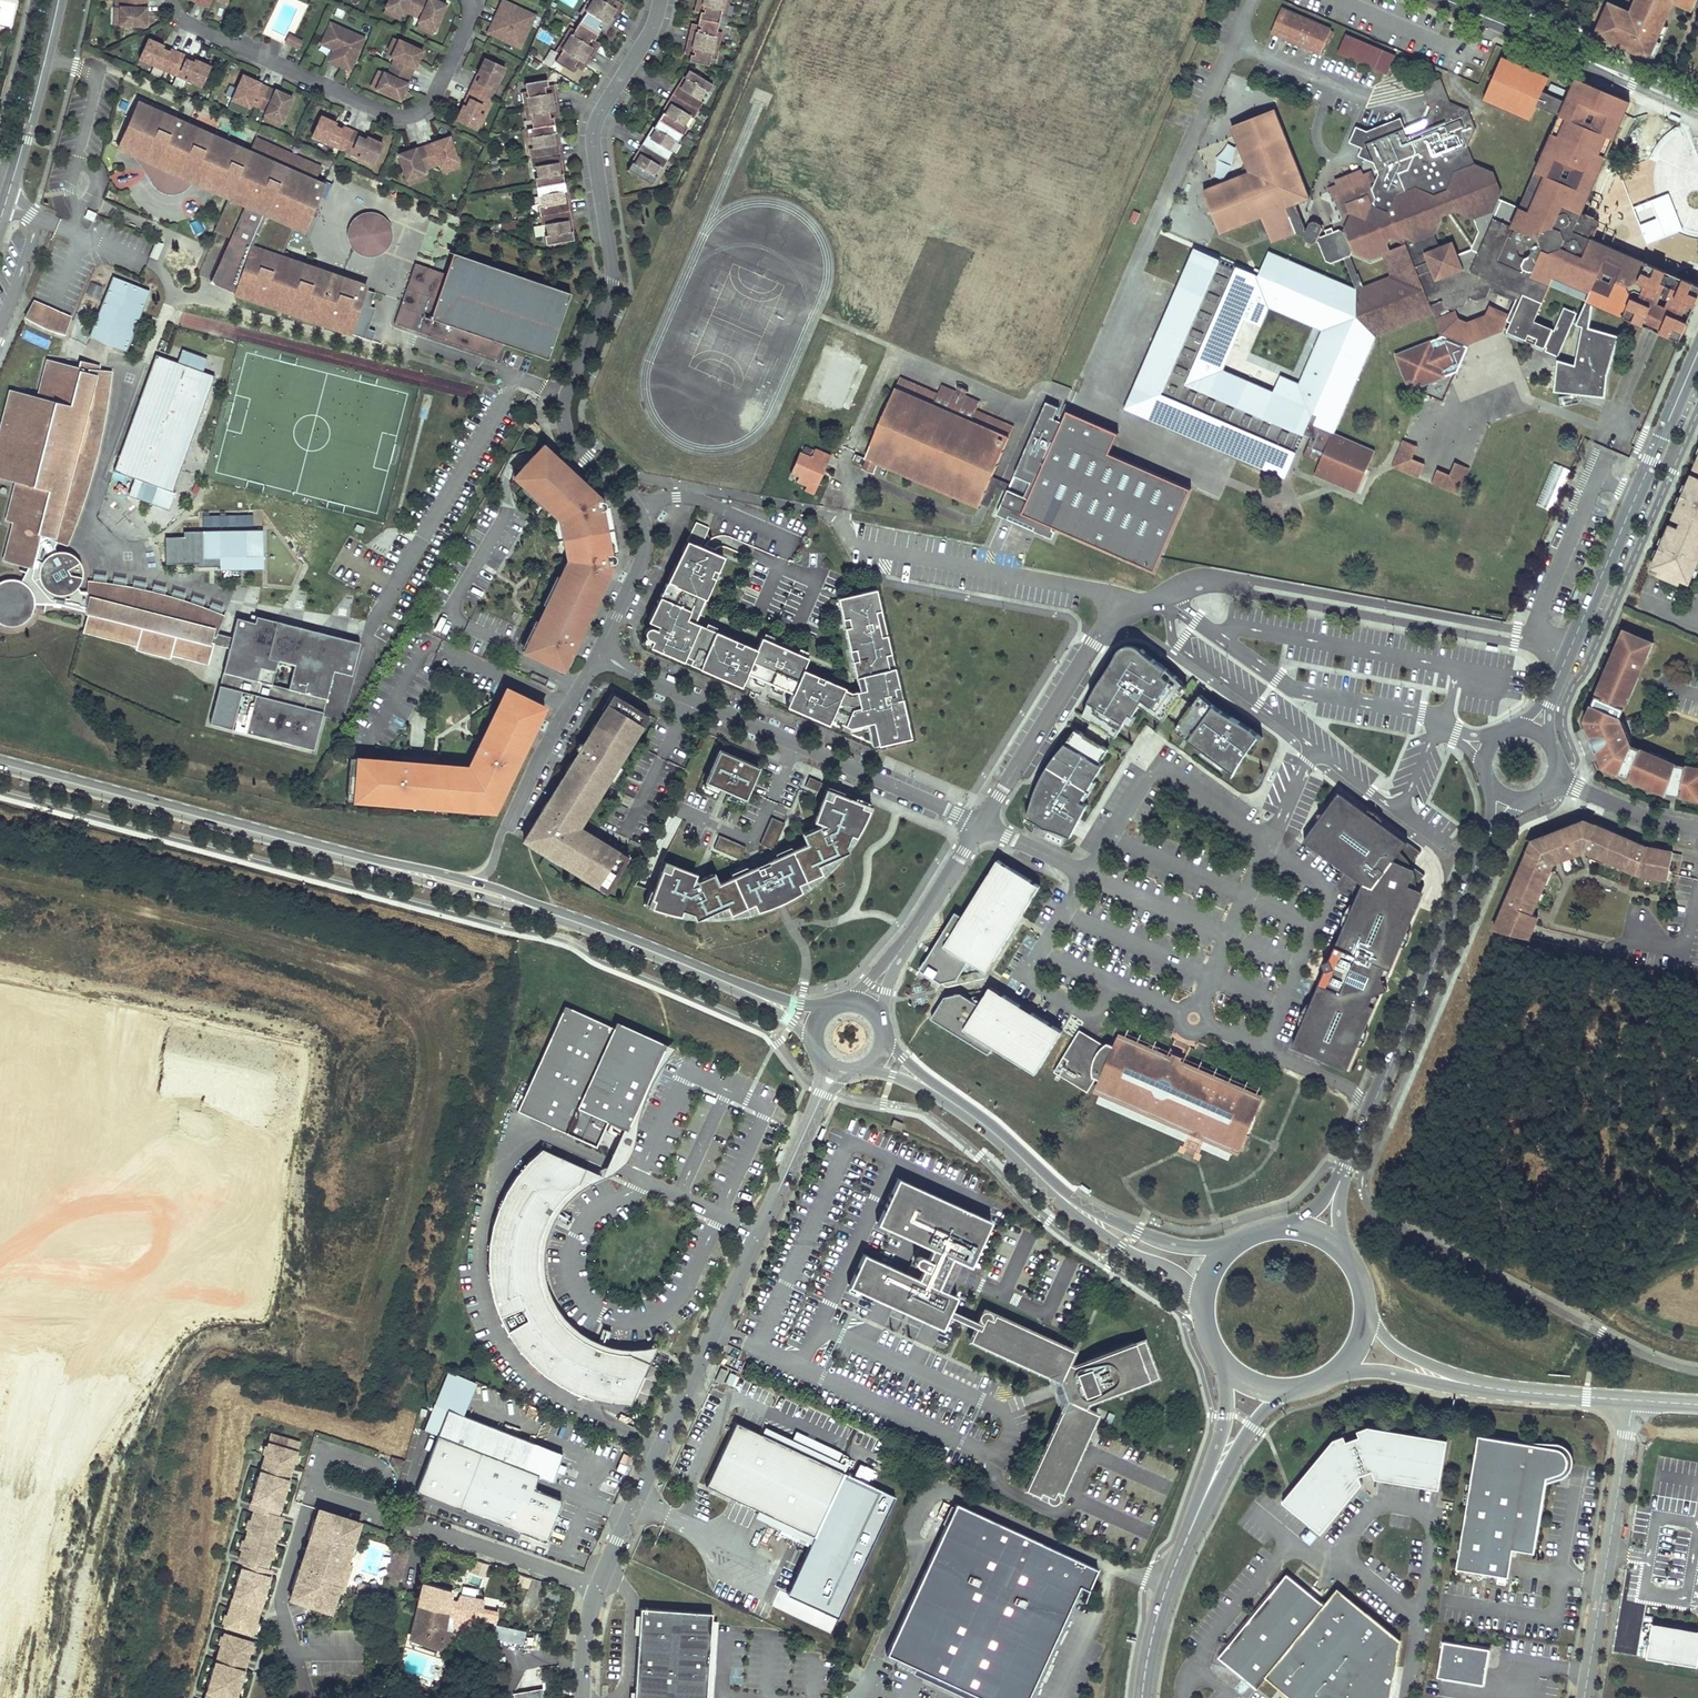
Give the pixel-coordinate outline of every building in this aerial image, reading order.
[(123,7),(120,7),(120,26),(146,27),(146,13),(141,13),(141,0),(123,0),(123,7)] [(386,7),(403,15),(404,12),(412,15),(419,0),(389,0),(386,7)] [(412,15),(420,19),(418,22),(435,30),(446,6),(434,0),(432,4),(422,0),(419,0),(412,15)] [(495,16),(487,33),(520,48),(529,28),(525,26),(531,14),(502,0),(497,12),(502,14),(499,19),(495,16)] [(589,3),(617,20),(624,10),(616,4),(617,2),(620,4),(623,0),(591,0),(589,3)] [(699,19),(719,24),(721,15),(726,17),(729,4),(714,0),(697,0),(695,8),(704,10),(704,13),(701,12),(699,19)] [(1669,3),(1670,3),(1672,0),(1636,0),(1629,14),(1624,11),(1625,9),(1613,3),(1606,18),(1603,17),(1595,35),(1648,58),(1666,19),(1662,17),(1669,3)] [(1695,3),(1688,0),(1686,6),(1692,9),(1695,3)] [(16,3),(0,2),(0,25),(14,27),(16,3)] [(1606,18),(1613,3),(1610,2),(1603,17),(1606,18)] [(617,20),(589,3),(582,15),(586,18),(581,25),(600,36),(604,30),(601,29),(603,26),(610,31),(617,20)] [(1662,17),(1666,19),(1673,5),(1670,3),(1669,3),(1662,17)] [(383,12),(400,20),(403,15),(386,7),(383,12)] [(1283,7),(1274,29),(1332,55),(1340,37),(1325,30),(1318,27),(1319,22),(1283,7)] [(525,26),(529,28),(535,16),(531,14),(525,26)] [(691,27),(688,39),(719,46),(723,33),(717,32),(719,24),(699,19),(697,26),(700,27),(700,29),(691,27)] [(1327,24),(1320,21),(1319,22),(1318,27),(1325,30),(1327,24)] [(416,27),(433,35),(435,30),(418,22),(416,27)] [(335,49),(336,47),(340,49),(333,63),(350,71),(364,39),(342,29),(342,30),(329,25),(321,43),(334,49),(335,49)] [(600,36),(581,25),(577,32),(573,29),(565,41),(593,59),(600,48),(592,43),(594,40),(596,42),(600,36)] [(1395,56),(1346,35),(1338,52),(1387,74),(1395,56)] [(301,42),(289,36),(286,44),(298,49),(301,42)] [(394,38),(386,55),(392,57),(399,40),(394,38)] [(691,55),(689,62),(694,63),(709,66),(711,58),(717,59),(719,46),(688,39),(685,50),(694,53),(694,55),(691,55)] [(154,67),(155,64),(157,62),(164,65),(163,68),(171,71),(179,53),(171,50),(169,53),(162,50),(163,47),(148,40),(139,60),(154,67)] [(423,51),(399,40),(392,57),(395,59),(391,66),(407,74),(413,61),(418,63),(423,51)] [(593,59),(565,41),(558,54),(562,56),(557,63),(560,65),(576,75),(580,69),(577,67),(579,65),(587,70),(593,59)] [(328,61),(333,63),(340,49),(336,47),(335,49),(334,49),(328,61)] [(179,53),(171,71),(179,75),(180,72),(187,75),(186,78),(185,80),(201,87),(210,67),(194,60),(193,63),(185,60),(187,57),(179,53)] [(1551,76),(1502,56),(1484,100),(1532,120),(1538,105),(1545,90),(1551,76)] [(470,90),(488,98),(492,90),(489,89),(492,81),(495,83),(497,84),(504,68),(484,59),(477,75),(480,76),(477,83),(474,82),(470,90)] [(413,61),(407,74),(402,86),(406,88),(418,63),(413,61)] [(407,74),(391,66),(387,74),(384,73),(377,90),(401,101),(406,88),(402,86),(407,74)] [(1474,71),(1466,68),(1464,74),(1471,77),(1474,71)] [(379,71),(372,87),(377,90),(384,73),(379,71)] [(679,85),(672,95),(698,111),(703,103),(699,100),(705,91),(708,93),(713,85),(689,71),(684,78),(687,80),(682,87),(679,85)] [(242,75),(231,99),(249,107),(250,104),(258,107),(265,91),(253,85),(255,81),(242,75)] [(684,78),(683,78),(679,85),(682,87),(687,80),(684,78)] [(1455,171),(1475,163),(1469,147),(1477,128),(1469,109),(1451,101),(1442,78),(1422,85),(1431,108),(1424,127),(1409,133),(1400,118),(1368,131),(1356,128),(1351,143),(1361,149),(1359,157),(1374,163),(1380,178),(1374,189),(1378,198),(1374,206),(1389,211),(1397,195),(1407,191),(1416,187),(1435,195),(1447,190),(1455,171)] [(1531,212),(1520,207),(1512,227),(1518,229),(1541,240),(1545,232),(1557,229),(1565,207),(1584,214),(1610,157),(1603,154),(1611,137),(1617,139),(1633,102),(1577,78),(1567,101),(1545,90),(1538,105),(1561,116),(1567,119),(1560,136),(1553,133),(1535,171),(1546,176),(1531,212)] [(253,85),(265,91),(277,97),(280,92),(255,81),(253,85)] [(524,107),(557,102),(555,90),(546,91),(545,88),(549,88),(547,81),(526,84),(527,93),(522,93),(524,107)] [(456,121),(476,130),(483,114),(481,113),(478,112),(481,105),(484,106),(488,98),(470,90),(467,98),(470,99),(467,107),(463,105),(456,121)] [(265,91),(258,107),(266,111),(264,114),(281,122),(292,98),(280,92),(277,97),(265,91)] [(698,111),(672,95),(666,105),(670,107),(665,114),(663,113),(658,120),(682,135),(686,128),(683,126),(689,116),(693,119),(698,111)] [(229,104),(246,112),(249,107),(231,99),(229,104)] [(557,102),(524,107),(527,122),(531,121),(532,129),(554,125),(553,119),(550,119),(550,116),(559,115),(557,102)] [(249,152),(138,103),(118,148),(130,153),(193,181),(229,198),(214,231),(231,238),(211,283),(235,294),(360,336),(370,306),(361,303),(366,290),(367,287),(282,257),(295,227),(304,231),(324,186),(315,182),(321,168),(256,138),(249,152)] [(670,107),(666,105),(662,112),(663,113),(665,114),(670,107)] [(1276,109),(1231,126),(1249,172),(1202,190),(1220,235),(1262,219),(1271,244),(1297,234),(1287,208),(1297,204),(1311,199),(1276,109)] [(262,119),(279,127),(281,122),(264,114),(262,119)] [(1672,115),(1670,119),(1679,124),(1681,119),(1672,115)] [(1567,119),(1561,116),(1553,133),(1560,136),(1567,119)] [(321,117),(312,137),(327,144),(328,142),(329,139),(337,142),(335,145),(343,148),(351,131),(343,127),(342,130),(335,127),(336,124),(321,117)] [(648,135),(641,145),(667,161),(672,153),(668,150),(674,141),(677,143),(682,135),(658,120),(653,128),(656,130),(651,137),(648,135)] [(532,129),(527,130),(528,139),(532,138),(534,149),(529,150),(530,159),(560,154),(558,143),(554,144),(553,135),(556,135),(554,125),(532,129)] [(653,128),(652,127),(648,135),(651,137),(656,130),(653,128)] [(351,131),(343,148),(352,152),(353,149),(360,153),(359,155),(358,158),(373,165),(382,145),(367,138),(365,141),(358,138),(360,134),(351,131)] [(425,151),(431,168),(439,165),(440,168),(457,162),(449,137),(436,141),(438,146),(425,151)] [(1617,139),(1611,137),(1603,154),(1610,157),(1617,139)] [(412,155),(425,151),(438,146),(436,141),(410,150),(412,155)] [(667,161),(641,145),(635,155),(639,157),(634,164),(631,162),(627,170),(651,185),(655,177),(652,175),(658,166),(662,169),(667,161)] [(397,155),(406,180),(424,173),(422,170),(431,168),(425,151),(412,155),(410,150),(397,155)] [(192,184),(193,181),(130,153),(131,154),(133,155),(143,168),(147,174),(153,185),(156,188),(160,191),(164,193),(167,194),(171,195),(175,195),(179,194),(183,192),(188,189),(189,187),(192,184)] [(560,154),(530,159),(532,169),(536,168),(538,179),(534,179),(536,188),(563,184),(562,175),(559,175),(558,167),(562,166),(560,154)] [(639,157),(635,155),(630,162),(631,162),(634,164),(639,157)] [(442,173),(459,167),(457,162),(440,168),(442,173)] [(1361,168),(1334,180),(1336,185),(1328,188),(1332,198),(1337,196),(1343,212),(1351,214),(1343,232),(1345,233),(1353,249),(1352,252),(1371,261),(1384,256),(1382,253),(1390,250),(1389,246),(1392,239),(1404,245),(1408,244),(1405,239),(1416,244),(1437,235),(1443,217),(1457,212),(1475,220),(1495,212),(1501,199),(1503,193),(1495,171),(1475,163),(1455,171),(1447,190),(1435,195),(1416,187),(1407,191),(1397,195),(1389,211),(1374,206),(1378,198),(1374,189),(1372,183),(1377,181),(1373,171),(1364,174),(1361,168)] [(1546,176),(1535,171),(1520,207),(1531,212),(1546,176)] [(408,185),(425,179),(424,173),(406,180),(408,185)] [(563,184),(536,188),(537,197),(541,196),(543,207),(538,208),(539,217),(569,213),(567,201),(563,201),(562,193),(565,193),(563,184)] [(1416,244),(1409,247),(1432,306),(1444,301),(1446,305),(1455,309),(1465,307),(1469,296),(1478,300),(1488,297),(1493,291),(1494,289),(1491,287),(1489,282),(1490,280),(1471,272),(1494,219),(1512,227),(1520,207),(1501,199),(1495,212),(1475,220),(1480,231),(1472,249),(1459,254),(1466,270),(1436,282),(1425,253),(1441,246),(1437,235),(1416,244)] [(1307,229),(1297,204),(1287,208),(1297,234),(1305,236),(1306,240),(1313,243),(1317,241),(1319,242),(1326,260),(1332,264),(1345,258),(1351,256),(1352,252),(1353,249),(1345,233),(1343,232),(1340,230),(1321,237),(1323,228),(1321,224),(1313,221),(1310,223),(1307,229)] [(1576,232),(1584,214),(1565,207),(1557,229),(1564,232),(1567,241),(1564,249),(1585,258),(1593,239),(1576,232)] [(349,227),(347,231),(347,236),(348,242),(350,247),(353,250),(356,253),(362,256),(365,257),(370,258),(376,257),(380,255),(387,250),(391,243),(393,235),(392,231),(391,226),(388,221),(385,218),(380,215),(377,213),(370,212),(362,214),(358,216),(351,223),(349,227)] [(569,213),(539,217),(541,227),(546,226),(547,237),(543,237),(545,246),(573,242),(571,233),(568,233),(567,225),(571,224),(569,213)] [(1601,221),(1584,214),(1576,232),(1593,239),(1601,221)] [(1512,227),(1494,219),(1471,272),(1490,280),(1520,293),(1524,295),(1544,303),(1551,287),(1532,278),(1533,273),(1527,270),(1524,273),(1499,261),(1510,236),(1514,238),(1518,229),(1512,227)] [(505,230),(521,228),(520,221),(504,223),(505,230)] [(1541,240),(1518,229),(1514,238),(1515,241),(1522,245),(1526,243),(1532,246),(1534,252),(1531,258),(1528,260),(1525,266),(1527,270),(1533,273),(1536,271),(1545,251),(1541,240)] [(1564,232),(1557,229),(1545,232),(1541,240),(1545,251),(1552,254),(1564,249),(1567,241),(1564,232)] [(1519,251),(1522,245),(1515,241),(1514,238),(1510,236),(1499,261),(1524,273),(1527,270),(1525,266),(1528,260),(1521,256),(1519,251)] [(1552,254),(1545,251),(1536,271),(1533,273),(1532,278),(1551,287),(1555,279),(1590,294),(1586,302),(1597,307),(1627,320),(1631,310),(1635,300),(1632,288),(1642,284),(1646,273),(1650,263),(1593,239),(1585,258),(1564,249),(1552,254)] [(157,259),(163,244),(156,241),(156,243),(150,256),(157,259)] [(1441,246),(1425,253),(1436,282),(1466,270),(1459,254),(1454,241),(1441,246)] [(1364,286),(1356,289),(1357,318),(1377,337),(1435,314),(1432,306),(1409,247),(1408,244),(1404,245),(1390,250),(1382,253),(1384,256),(1390,276),(1364,286)] [(1220,260),(1195,248),(1125,410),(1286,480),(1297,454),(1162,395),(1220,260)] [(1270,252),(1259,276),(1270,308),(1322,332),(1300,384),(1313,415),(1318,417),(1314,425),(1334,433),(1377,337),(1357,318),(1356,289),(1270,252)] [(548,360),(571,294),(453,254),(446,274),(416,264),(395,324),(410,329),(413,322),(422,325),(420,332),(498,359),(503,344),(548,360)] [(1351,256),(1345,258),(1356,289),(1364,286),(1359,273),(1358,273),(1351,256)] [(1237,268),(1220,260),(1162,395),(1297,454),(1304,435),(1187,386),(1237,268)] [(1650,263),(1646,273),(1656,277),(1660,267),(1650,263)] [(1646,273),(1642,284),(1648,287),(1662,293),(1666,284),(1671,272),(1660,267),(1656,277),(1646,273)] [(1259,276),(1237,268),(1187,386),(1304,435),(1313,415),(1300,384),(1281,375),(1275,392),(1224,369),(1246,319),(1262,326),(1270,308),(1259,276)] [(126,350),(149,292),(114,277),(90,336),(126,350)] [(1555,279),(1551,287),(1586,302),(1590,294),(1555,279)] [(1687,279),(1682,291),(1678,300),(1693,306),(1697,308),(1697,295),(1696,294),(1697,288),(1697,284),(1687,279)] [(1489,282),(1491,287),(1494,289),(1493,291),(1516,302),(1520,293),(1490,280),(1489,282)] [(1662,293),(1648,287),(1641,302),(1656,308),(1650,324),(1666,331),(1673,315),(1686,321),(1693,306),(1678,300),(1682,291),(1666,284),(1662,293)] [(375,293),(366,290),(361,303),(370,306),(375,293)] [(1524,295),(1520,293),(1516,302),(1511,314),(1508,320),(1513,322),(1524,295)] [(1544,303),(1524,295),(1513,322),(1508,333),(1528,341),(1530,336),(1539,339),(1536,345),(1545,349),(1545,347),(1553,328),(1536,321),(1544,303)] [(1641,302),(1635,300),(1631,310),(1640,314),(1636,323),(1648,328),(1650,324),(1656,308),(1641,302)] [(1443,335),(1468,346),(1504,331),(1508,320),(1511,314),(1491,305),(1486,315),(1469,322),(1459,318),(1455,309),(1446,305),(1444,301),(1432,306),(1435,314),(1443,335)] [(70,319),(33,302),(25,316),(66,334),(70,319)] [(1597,307),(1586,302),(1577,325),(1583,327),(1576,365),(1558,359),(1555,391),(1607,394),(1608,377),(1622,334),(1592,325),(1594,314),(1597,307)] [(376,308),(370,306),(360,336),(372,341),(376,331),(369,328),(376,308)] [(1640,314),(1631,310),(1627,320),(1636,323),(1640,314)] [(1686,321),(1673,315),(1666,331),(1664,335),(1676,340),(1680,331),(1689,335),(1694,324),(1686,321)] [(413,322),(410,329),(420,332),(422,325),(413,322)] [(1443,335),(1395,355),(1409,391),(1457,372),(1468,346),(1443,335)] [(200,370),(205,357),(184,350),(180,363),(200,370)] [(1128,362),(1130,355),(1118,352),(1116,359),(1128,362)] [(149,402),(154,389),(149,388),(160,356),(156,354),(140,399),(149,402)] [(214,375),(200,370),(180,363),(160,356),(149,388),(154,389),(149,402),(140,399),(114,470),(135,478),(173,491),(183,462),(174,458),(178,447),(188,450),(214,375)] [(522,358),(520,370),(527,372),(530,359),(522,358)] [(59,362),(49,360),(45,376),(54,378),(59,362)] [(26,585),(30,589),(32,593),(34,597),(34,604),(59,605),(88,613),(85,626),(116,635),(124,638),(128,640),(132,643),(138,647),(145,651),(151,653),(156,655),(163,655),(169,655),(174,655),(181,653),(184,653),(192,654),(200,656),(210,658),(213,645),(229,649),(223,673),(231,675),(228,688),(220,686),(211,724),(315,749),(334,670),(352,674),(360,640),(256,616),(254,622),(236,618),(232,637),(216,634),(223,618),(211,613),(198,608),(187,604),(176,600),(161,596),(145,592),(135,590),(124,588),(106,585),(88,583),(87,592),(80,591),(78,587),(80,584),(83,578),(83,572),(81,563),(76,557),(70,553),(62,551),(56,552),(54,548),(57,540),(66,543),(84,493),(99,440),(110,372),(97,370),(90,369),(89,373),(81,371),(82,369),(59,362),(54,378),(45,376),(39,397),(19,392),(16,404),(16,405),(16,406),(4,427),(2,438),(0,466),(0,467),(0,478),(18,482),(8,521),(15,523),(5,561),(29,567),(21,582),(26,585)] [(98,367),(84,363),(82,369),(81,371),(89,373),(90,369),(97,370),(98,367)] [(1004,451),(1013,429),(976,412),(979,403),(965,397),(963,396),(961,399),(957,397),(958,394),(956,393),(941,387),(937,395),(900,379),(866,457),(867,458),(867,459),(855,455),(853,461),(863,466),(862,469),(873,474),(874,472),(885,477),(889,468),(979,506),(1004,451)] [(967,391),(958,387),(956,393),(958,394),(957,397),(961,399),(963,396),(965,397),(967,391)] [(1007,494),(998,514),(1053,538),(1058,528),(1055,527),(1056,524),(1157,567),(1190,490),(1109,455),(1118,435),(1067,413),(1062,424),(1054,421),(1059,409),(1046,404),(1010,486),(1007,494)] [(1540,410),(1533,427),(1547,432),(1553,415),(1540,410)] [(1313,415),(1304,435),(1312,439),(1304,457),(1316,462),(1319,457),(1323,458),(1334,433),(1314,425),(1318,417),(1313,415)] [(538,426),(530,419),(526,423),(534,430),(538,426)] [(1376,451),(1334,433),(1323,458),(1316,476),(1358,494),(1376,451)] [(1405,441),(1394,466),(1419,477),(1425,464),(1413,459),(1418,447),(1405,441)] [(563,472),(567,468),(543,445),(532,458),(520,471),(527,477),(523,481),(526,483),(535,492),(548,504),(554,510),(557,507),(563,512),(565,525),(568,524),(574,555),(573,555),(574,561),(572,566),(569,565),(568,567),(563,579),(553,599),(550,597),(546,605),(545,608),(548,609),(541,623),(534,638),(531,637),(525,648),(524,652),(557,668),(564,654),(569,657),(579,636),(574,633),(586,609),(591,611),(615,560),(615,559),(615,557),(614,556),(613,555),(611,554),(610,554),(607,555),(599,511),(600,510),(602,510),(603,510),(604,509),(605,507),(605,505),(604,503),(574,475),(570,479),(563,472)] [(183,462),(188,450),(178,447),(174,458),(183,462)] [(824,463),(826,464),(830,456),(814,449),(810,457),(799,452),(790,474),(798,478),(796,481),(807,486),(809,480),(815,483),(824,463)] [(1438,470),(1432,483),(1458,494),(1468,468),(1455,462),(1450,475),(1438,470)] [(807,486),(805,490),(814,493),(819,480),(826,464),(824,463),(815,483),(809,480),(807,486)] [(1556,511),(1568,468),(1551,463),(1539,506),(1556,511)] [(574,475),(567,468),(563,472),(570,479),(574,475)] [(527,477),(520,471),(514,477),(521,483),(523,481),(527,477)] [(1691,476),(1673,517),(1681,521),(1678,529),(1670,525),(1652,567),(1659,570),(1658,574),(1677,582),(1679,579),(1688,583),(1697,560),(1697,538),(1697,537),(1697,535),(1697,479),(1691,476)] [(175,492),(173,491),(135,478),(129,495),(169,509),(175,492)] [(992,478),(981,504),(988,507),(996,489),(1007,494),(1010,486),(992,478)] [(535,492),(526,483),(521,488),(544,509),(548,504),(535,492)] [(1228,515),(1232,498),(1225,497),(1221,513),(1228,515)] [(558,521),(565,557),(562,564),(568,567),(569,565),(572,566),(574,561),(573,555),(574,555),(568,524),(565,525),(563,512),(557,507),(554,510),(551,514),(558,521)] [(610,554),(602,510),(600,510),(599,511),(607,555),(610,554)] [(254,527),(253,515),(210,515),(210,527),(254,527)] [(891,653),(887,635),(881,636),(875,612),(881,610),(876,589),(838,598),(843,619),(849,618),(851,626),(845,628),(850,651),(856,649),(858,660),(853,661),(856,677),(862,676),(865,689),(863,690),(864,695),(858,697),(857,691),(852,693),(845,690),(845,688),(824,679),(822,684),(816,681),(818,676),(803,670),(808,658),(798,654),(774,643),(764,639),(759,651),(746,645),(744,650),(738,647),(740,643),(719,633),(709,629),(700,625),(687,620),(691,611),(695,613),(702,598),(710,602),(719,580),(714,578),(717,572),(722,574),(728,559),(708,551),(699,547),(708,528),(695,522),(686,541),(691,543),(684,557),(679,555),(675,563),(682,566),(673,585),(666,581),(657,600),(655,605),(662,609),(654,625),(658,627),(657,631),(652,629),(650,628),(649,629),(648,629),(646,631),(646,632),(645,634),(645,636),(646,638),(648,639),(649,639),(653,641),(650,647),(684,662),(686,657),(692,659),(690,664),(700,669),(702,664),(722,672),(719,677),(728,681),(730,675),(744,682),(747,674),(792,693),(789,701),(803,708),(801,713),(809,717),(811,711),(841,725),(850,728),(867,724),(873,723),(878,744),(878,745),(911,737),(901,698),(896,699),(893,688),(899,687),(894,667),(889,669),(886,655),(891,653)] [(1239,541),(1243,528),(1231,525),(1227,538),(1239,541)] [(263,570),(262,531),(184,532),(184,537),(165,537),(166,564),(198,564),(198,567),(220,567),(221,567),(221,570),(263,570)] [(1240,549),(1241,542),(1225,539),(1224,546),(1240,549)] [(684,557),(691,543),(686,541),(679,555),(684,557)] [(673,585),(682,566),(675,563),(666,581),(673,585)] [(556,576),(543,604),(546,605),(550,597),(553,599),(563,579),(556,576)] [(26,585),(21,582),(19,581),(16,580),(9,580),(2,582),(0,583),(0,622),(7,625),(10,625),(16,625),(21,623),(25,621),(30,615),(32,613),(34,604),(34,597),(32,593),(30,589),(26,585)] [(700,625),(710,602),(702,598),(695,613),(691,611),(687,620),(700,625)] [(654,625),(662,609),(655,605),(647,622),(654,625)] [(586,609),(574,633),(579,636),(591,611),(586,609)] [(887,635),(881,610),(875,612),(881,636),(887,635)] [(851,626),(849,618),(843,619),(845,628),(851,626)] [(541,623),(535,620),(522,647),(525,648),(531,637),(534,638),(541,623)] [(1634,636),(1623,631),(1619,639),(1624,642),(1626,637),(1633,640),(1634,636)] [(774,643),(776,638),(766,634),(764,639),(774,643)] [(1645,640),(1634,636),(1633,640),(1626,637),(1624,642),(1619,639),(1606,670),(1611,672),(1609,677),(1615,680),(1614,684),(1612,687),(1606,684),(1604,688),(1599,686),(1584,720),(1591,738),(1601,734),(1605,744),(1596,748),(1603,766),(1639,781),(1640,778),(1654,784),(1652,787),(1665,793),(1690,800),(1691,796),(1697,797),(1697,776),(1697,775),(1697,771),(1675,766),(1664,761),(1662,765),(1649,759),(1651,755),(1626,744),(1616,720),(1625,698),(1620,696),(1624,688),(1627,680),(1633,682),(1646,651),(1641,649),(1645,640)] [(650,647),(653,641),(649,639),(648,639),(645,638),(643,644),(650,647)] [(1650,642),(1645,640),(1641,649),(1646,651),(1650,642)] [(1121,649),(1095,693),(1084,716),(1093,722),(1112,733),(1117,736),(1125,722),(1132,726),(1138,716),(1135,714),(1140,705),(1163,721),(1169,713),(1181,697),(1187,689),(1168,669),(1138,646),(1134,645),(1130,645),(1125,646),(1121,649)] [(800,649),(798,654),(808,658),(810,653),(800,649)] [(858,660),(856,649),(850,651),(853,661),(858,660)] [(894,667),(891,653),(886,655),(889,669),(894,667)] [(564,654),(557,668),(562,670),(569,657),(564,654)] [(722,672),(702,664),(700,669),(719,677),(722,672)] [(1615,680),(1609,677),(1611,672),(1606,670),(1599,686),(1604,688),(1606,684),(1612,687),(1614,684),(1615,680)] [(231,675),(223,673),(220,686),(228,688),(231,675)] [(742,687),(744,682),(730,675),(728,681),(742,687)] [(865,689),(862,676),(856,677),(859,691),(857,691),(858,697),(864,695),(863,690),(865,689)] [(1625,698),(1633,682),(1627,680),(1624,688),(1620,696),(1625,698)] [(901,698),(899,687),(893,688),(896,699),(901,698)] [(513,711),(520,695),(506,689),(499,704),(513,711)] [(611,694),(601,711),(603,713),(607,707),(610,708),(615,699),(621,703),(622,700),(611,694)] [(507,785),(502,783),(508,770),(513,773),(515,769),(517,764),(512,761),(516,753),(521,756),(537,722),(529,718),(536,703),(520,695),(513,711),(499,704),(485,732),(490,734),(484,748),(479,745),(472,760),(477,763),(473,770),(468,767),(422,763),(422,769),(406,768),(407,762),(389,761),(389,765),(375,764),(376,760),(358,758),(354,801),(394,804),(394,798),(412,800),(412,805),(435,807),(435,802),(491,806),(495,798),(500,800),(507,785)] [(1233,772),(1258,738),(1259,737),(1258,736),(1252,729),(1242,722),(1224,713),(1213,705),(1205,698),(1201,695),(1200,696),(1194,706),(1181,722),(1176,730),(1204,750),(1202,754),(1223,770),(1226,766),(1233,772)] [(1169,713),(1181,722),(1194,706),(1181,697),(1169,713)] [(576,822),(594,793),(599,795),(605,784),(607,781),(616,767),(624,755),(624,754),(620,752),(625,745),(628,747),(629,747),(637,733),(640,728),(638,726),(643,717),(638,714),(621,703),(615,699),(610,708),(607,707),(603,713),(595,726),(599,729),(594,736),(590,734),(583,746),(582,745),(580,745),(578,746),(577,746),(576,748),(576,750),(576,751),(577,752),(577,753),(578,754),(572,765),(575,767),(569,776),(565,774),(547,803),(551,806),(544,816),(541,814),(540,814),(532,827),(536,829),(533,834),(528,842),(536,847),(535,849),(548,858),(550,855),(560,861),(558,864),(590,884),(596,887),(598,884),(607,890),(610,885),(621,867),(624,862),(615,856),(617,854),(611,850),(598,842),(597,842),(595,845),(587,841),(583,838),(585,834),(573,827),(576,822)] [(803,708),(789,701),(787,707),(801,713),(803,708)] [(537,722),(544,707),(536,703),(529,718),(537,722)] [(637,733),(639,735),(650,718),(640,711),(638,714),(643,717),(638,726),(640,728),(637,733)] [(841,725),(811,711),(809,717),(839,730),(841,725)] [(1112,733),(1093,722),(1085,734),(1104,746),(1112,733)] [(878,744),(873,723),(867,724),(872,746),(878,744)] [(594,736),(599,729),(595,726),(594,725),(589,733),(590,734),(594,736)] [(1088,805),(1084,803),(1097,782),(1095,780),(1104,766),(1100,763),(1109,749),(1104,746),(1085,734),(1078,730),(1056,757),(1043,778),(1041,782),(1029,817),(1072,837),(1088,805)] [(484,748),(490,734),(485,732),(479,745),(484,748)] [(1605,744),(1601,734),(1591,738),(1596,748),(1605,744)] [(625,745),(620,752),(624,754),(624,755),(625,755),(630,747),(629,747),(628,747),(625,745)] [(745,798),(759,767),(719,750),(705,781),(745,798)] [(517,764),(521,756),(516,753),(512,761),(517,764)] [(1664,761),(1651,755),(1649,759),(1662,765),(1664,761)] [(354,801),(358,758),(350,758),(347,800),(354,801)] [(473,770),(477,763),(472,760),(468,767),(473,770)] [(565,774),(569,776),(575,767),(572,765),(570,764),(564,773),(565,774)] [(615,779),(621,770),(616,767),(607,781),(612,785),(615,779)] [(507,785),(513,773),(508,770),(502,783),(507,785)] [(818,792),(822,783),(810,777),(806,787),(818,792)] [(1654,784),(1640,778),(1639,781),(1652,787),(1654,784)] [(605,784),(599,795),(604,798),(610,788),(605,784)] [(1363,809),(1336,789),(1322,809),(1315,809),(1315,818),(1300,838),(1327,858),(1325,860),(1327,864),(1329,866),(1332,868),(1336,871),(1340,872),(1342,869),(1361,882),(1352,902),(1349,900),(1347,902),(1344,905),(1342,909),(1340,914),(1340,916),(1340,921),(1340,923),(1343,924),(1328,958),(1321,960),(1323,968),(1309,1001),(1306,1000),(1303,1003),(1301,1007),(1300,1008),(1298,1013),(1297,1017),(1297,1019),(1297,1021),(1297,1024),(1299,1024),(1290,1045),(1314,1055),(1316,1061),(1321,1058),(1346,1069),(1355,1048),(1357,1049),(1360,1046),(1363,1043),(1364,1041),(1365,1039),(1366,1037),(1367,1033),(1367,1028),(1367,1026),(1364,1025),(1373,1005),(1377,997),(1376,993),(1386,988),(1382,978),(1386,976),(1398,948),(1400,949),(1402,947),(1403,946),(1406,942),(1409,938),(1410,932),(1411,929),(1411,926),(1408,925),(1416,905),(1402,899),(1421,872),(1408,863),(1418,848),(1378,820),(1381,816),(1378,812),(1374,809),(1372,808),(1368,806),(1365,805),(1363,809)] [(830,800),(833,793),(826,790),(823,797),(830,800)] [(580,825),(599,795),(594,793),(576,822),(580,825)] [(830,800),(823,797),(814,821),(826,826),(820,829),(819,829),(819,830),(814,832),(812,829),(802,833),(807,844),(772,860),(773,861),(776,867),(772,869),(769,862),(763,865),(778,899),(782,897),(783,901),(786,900),(792,896),(797,894),(800,892),(801,891),(798,884),(821,873),(818,865),(833,858),(844,853),(848,851),(847,849),(846,845),(850,835),(855,837),(857,834),(858,833),(859,831),(860,829),(861,826),(863,822),(865,818),(867,815),(867,814),(869,810),(861,807),(862,804),(833,793),(830,800)] [(496,809),(500,800),(495,798),(491,806),(496,809)] [(547,803),(546,802),(539,813),(540,814),(541,814),(544,816),(551,806),(547,803)] [(773,850),(785,823),(772,817),(760,844),(773,850)] [(1594,825),(1584,821),(1573,825),(1577,834),(1583,832),(1587,833),(1588,830),(1591,832),(1594,825)] [(1671,860),(1672,854),(1672,852),(1648,848),(1594,825),(1591,832),(1588,830),(1587,833),(1583,832),(1577,834),(1573,825),(1543,837),(1547,846),(1540,848),(1538,852),(1535,851),(1534,854),(1528,851),(1495,927),(1504,930),(1503,933),(1511,935),(1522,937),(1524,930),(1531,932),(1538,917),(1531,915),(1537,900),(1535,899),(1537,892),(1540,893),(1547,877),(1544,876),(1547,870),(1550,871),(1553,863),(1584,851),(1591,854),(1592,855),(1593,852),(1599,854),(1598,857),(1614,864),(1615,861),(1622,864),(1620,867),(1640,875),(1644,876),(1644,873),(1651,874),(1651,877),(1667,880),(1671,860)] [(532,827),(523,842),(535,849),(536,847),(528,842),(533,834),(536,829),(532,827)] [(598,842),(598,841),(598,840),(590,835),(589,837),(585,834),(583,838),(587,841),(595,845),(597,842),(598,842)] [(746,847),(720,835),(714,848),(741,860),(746,847)] [(847,849),(855,837),(850,835),(846,845),(847,849)] [(1547,846),(1543,837),(1532,841),(1528,851),(1534,854),(1535,851),(1538,852),(1540,848),(1547,846)] [(630,858),(618,851),(613,848),(611,850),(617,854),(615,856),(624,862),(621,867),(623,869),(630,858)] [(827,872),(831,867),(835,863),(837,861),(841,856),(844,853),(833,858),(818,865),(821,873),(798,884),(801,891),(803,890),(807,887),(809,886),(811,885),(814,882),(817,880),(821,877),(827,872)] [(560,861),(550,855),(548,858),(547,860),(557,866),(558,864),(560,861)] [(936,961),(929,957),(920,973),(942,986),(958,982),(968,964),(986,975),(1037,888),(994,861),(961,918),(936,961)] [(669,873),(672,865),(665,863),(662,870),(669,873)] [(696,874),(672,865),(669,873),(662,870),(657,882),(651,899),(654,900),(651,908),(654,909),(656,909),(660,911),(664,912),(668,913),(672,914),(673,914),(676,915),(677,915),(680,915),(682,910),(693,914),(694,917),(695,920),(700,918),(726,906),(730,915),(753,904),(756,911),(761,910),(763,909),(768,908),(774,905),(776,904),(774,901),(778,899),(763,865),(757,868),(759,874),(755,876),(753,870),(752,868),(717,884),(713,874),(703,878),(704,882),(699,884),(698,883),(697,884),(692,886),(691,886),(696,874)] [(590,884),(589,886),(606,897),(613,886),(610,885),(607,890),(598,884),(596,887),(590,884)] [(726,906),(700,918),(704,918),(707,918),(710,918),(715,918),(720,917),(729,917),(735,916),(743,915),(752,913),(756,911),(753,904),(730,915),(726,906)] [(954,914),(929,957),(936,961),(961,918),(954,914)] [(1531,932),(1524,930),(1522,937),(1528,939),(1531,932)] [(932,1019),(948,1028),(952,1021),(995,1048),(1037,1074),(1063,1031),(989,986),(978,1004),(960,993),(945,997),(932,1019)] [(564,1006),(517,1111),(595,1146),(607,1121),(622,1128),(626,1129),(628,1125),(625,1123),(659,1048),(663,1049),(665,1044),(662,1043),(661,1044),(620,1025),(620,1024),(616,1022),(613,1028),(564,1006)] [(952,1021),(948,1028),(990,1055),(995,1048),(952,1021)] [(1106,1046),(1080,1030),(1056,1070),(1093,1086),(1097,1077),(1104,1080),(1100,1090),(1189,1128),(1187,1131),(1207,1140),(1208,1136),(1237,1148),(1240,1141),(1245,1137),(1250,1131),(1255,1120),(1256,1112),(1255,1106),(1260,1096),(1249,1092),(1244,1087),(1236,1081),(1229,1078),(1212,1076),(1184,1064),(1185,1060),(1181,1059),(1182,1057),(1177,1055),(1173,1053),(1172,1056),(1169,1054),(1168,1057),(1120,1036),(1115,1045),(1109,1042),(1106,1046)] [(628,1155),(631,1149),(632,1140),(637,1120),(639,1110),(643,1100),(647,1089),(652,1079),(655,1074),(657,1070),(663,1061),(673,1047),(665,1044),(663,1049),(659,1048),(625,1123),(628,1125),(626,1129),(622,1128),(606,1162),(603,1168),(611,1172),(617,1166),(624,1161),(628,1155)] [(900,1130),(903,1124),(893,1120),(891,1125),(900,1130)] [(537,1248),(539,1236),(544,1223),(548,1214),(555,1204),(562,1195),(572,1187),(577,1183),(584,1167),(542,1148),(527,1162),(516,1175),(506,1191),(498,1208),(492,1227),(489,1243),(488,1262),(489,1280),(493,1298),(499,1316),(507,1333),(517,1348),(530,1362),(543,1374),(558,1384),(575,1393),(593,1399),(611,1403),(630,1404),(648,1362),(628,1353),(616,1352),(604,1350),(593,1346),(582,1340),(572,1333),(563,1325),(555,1316),(548,1306),(543,1295),(539,1284),(537,1272),(536,1260),(537,1248)] [(575,1190),(604,1176),(610,1173),(611,1172),(603,1168),(600,1175),(584,1167),(577,1183),(572,1187),(562,1195),(555,1204),(548,1214),(544,1223),(539,1236),(537,1248),(536,1260),(537,1272),(539,1284),(543,1295),(548,1306),(555,1316),(563,1325),(572,1333),(582,1340),(593,1346),(604,1350),(616,1352),(628,1353),(648,1362),(655,1344),(629,1349),(616,1348),(605,1346),(594,1341),(584,1336),(574,1330),(566,1322),(558,1314),(552,1304),(547,1294),(543,1283),(541,1272),(541,1260),(541,1249),(543,1237),(548,1225),(552,1216),(558,1207),(566,1198),(575,1190)] [(992,1226),(900,1184),(880,1230),(933,1255),(929,1265),(922,1263),(918,1267),(922,1274),(918,1283),(865,1261),(852,1292),(862,1296),(944,1334),(949,1321),(952,1314),(957,1303),(940,1294),(954,1263),(973,1271),(992,1226)] [(1134,1343),(1073,1366),(1071,1365),(1068,1364),(1074,1351),(994,1315),(992,1320),(991,1320),(992,1319),(992,1316),(991,1314),(990,1313),(987,1312),(986,1311),(983,1312),(982,1313),(980,1314),(979,1317),(979,1318),(980,1320),(980,1322),(983,1324),(981,1327),(980,1330),(976,1328),(975,1331),(970,1342),(1057,1381),(1058,1382),(1054,1384),(1056,1391),(1060,1402),(1064,1401),(1065,1403),(1025,1489),(1039,1496),(1040,1492),(1046,1494),(1046,1497),(1046,1500),(1048,1501),(1049,1503),(1051,1504),(1052,1504),(1054,1504),(1056,1503),(1058,1501),(1058,1500),(1059,1498),(1059,1496),(1057,1493),(1056,1492),(1056,1491),(1061,1494),(1097,1415),(1084,1409),(1087,1404),(1148,1381),(1142,1365),(1151,1362),(1144,1342),(1135,1345),(1134,1343)] [(981,1327),(952,1314),(949,1321),(975,1331),(976,1328),(980,1330),(981,1327)] [(1157,1377),(1151,1362),(1142,1365),(1148,1381),(1157,1377)] [(721,1383),(727,1371),(720,1368),(715,1381),(721,1383)] [(729,1372),(725,1384),(733,1387),(737,1375),(729,1372)] [(532,1489),(538,1475),(523,1469),(533,1443),(447,1410),(415,1492),(545,1542),(547,1536),(548,1536),(549,1536),(550,1535),(551,1534),(551,1533),(551,1532),(551,1531),(550,1530),(549,1529),(561,1500),(532,1489)] [(755,1431),(734,1422),(705,1487),(812,1535),(842,1472),(833,1468),(790,1448),(755,1431)] [(1448,1439),(1368,1426),(1358,1430),(1360,1436),(1347,1441),(1345,1435),(1334,1439),(1283,1501),(1321,1533),(1363,1483),(1360,1475),(1373,1470),(1376,1478),(1439,1488),(1448,1439)] [(840,1453),(797,1434),(790,1448),(833,1468),(840,1453)] [(298,1444),(272,1436),(268,1447),(266,1446),(264,1454),(266,1455),(259,1478),(257,1477),(255,1484),(257,1485),(256,1489),(254,1488),(251,1496),(253,1496),(250,1508),(255,1510),(251,1521),(249,1520),(247,1528),(249,1529),(245,1542),(243,1541),(240,1549),(243,1549),(241,1554),(239,1561),(244,1563),(240,1574),(238,1573),(236,1581),(238,1582),(237,1585),(235,1585),(233,1592),(235,1593),(228,1616),(226,1615),(223,1623),(226,1623),(225,1626),(252,1634),(252,1631),(255,1632),(257,1625),(255,1624),(262,1601),(264,1601),(266,1594),(264,1593),(265,1590),(267,1590),(269,1583),(267,1582),(269,1577),(271,1570),(266,1569),(269,1557),(272,1558),(274,1551),(272,1550),(276,1536),(278,1537),(280,1530),(278,1529),(282,1517),(277,1516),(280,1504),(282,1505),(285,1497),(283,1497),(284,1493),(286,1494),(288,1486),(286,1485),(293,1462),(295,1463),(297,1456),(295,1455),(298,1444)] [(1479,1436),(1456,1568),(1498,1575),(1496,1584),(1505,1586),(1506,1577),(1508,1577),(1511,1548),(1514,1544),(1536,1546),(1547,1484),(1547,1479),(1556,1476),(1559,1475),(1561,1474),(1563,1473),(1566,1470),(1568,1466),(1568,1463),(1568,1462),(1568,1460),(1567,1456),(1564,1452),(1562,1450),(1557,1448),(1479,1436)] [(404,1461),(392,1458),(390,1464),(394,1472),(401,1474),(404,1461)] [(839,1510),(845,1496),(835,1491),(829,1505),(839,1510)] [(1077,1593),(1081,1586),(1089,1590),(1094,1578),(1099,1567),(956,1503),(887,1655),(918,1669),(983,1697),(1030,1697),(1077,1593)] [(343,1593),(351,1567),(345,1565),(359,1522),(318,1509),(315,1519),(318,1520),(312,1539),(309,1538),(306,1548),(309,1548),(305,1561),(302,1560),(299,1569),(302,1570),(296,1589),(293,1589),(290,1598),(307,1604),(331,1612),(337,1592),(343,1593)] [(495,1536),(499,1525),(461,1510),(457,1521),(495,1536)] [(406,1557),(411,1539),(397,1535),(392,1553),(406,1557)] [(784,1535),(777,1550),(801,1562),(809,1548),(784,1535)] [(1514,1544),(1511,1548),(1535,1553),(1536,1546),(1514,1544)] [(485,1575),(488,1564),(477,1560),(473,1571),(485,1575)] [(527,1587),(530,1577),(519,1574),(516,1584),(527,1587)] [(1403,1642),(1341,1590),(1327,1606),(1290,1575),(1229,1649),(1221,1658),(1243,1676),(1260,1690),(1270,1679),(1293,1697),(1394,1697),(1403,1642)] [(363,1599),(367,1586),(360,1584),(356,1596),(363,1599)] [(482,1612),(484,1601),(466,1597),(463,1597),(462,1597),(459,1598),(459,1599),(457,1601),(457,1603),(449,1601),(451,1593),(423,1585),(410,1638),(429,1644),(438,1647),(439,1647),(440,1647),(440,1645),(443,1630),(447,1615),(450,1616),(478,1622),(479,1622),(482,1612)] [(462,1595),(476,1597),(477,1590),(464,1588),(462,1595)] [(713,1614),(641,1610),(636,1697),(708,1697),(712,1620),(713,1614)] [(495,1626),(497,1615),(482,1612),(479,1622),(484,1623),(491,1625),(495,1626)] [(475,1635),(478,1622),(450,1616),(447,1628),(475,1635)] [(1648,1654),(1697,1662),(1697,1626),(1654,1619),(1648,1654)] [(488,1636),(491,1625),(484,1623),(481,1634),(488,1636)] [(451,1648),(454,1633),(443,1630),(440,1645),(451,1648)] [(236,1695),(238,1695),(240,1688),(238,1687),(239,1684),(241,1684),(244,1677),(242,1676),(249,1653),(251,1653),(253,1646),(251,1645),(252,1643),(225,1635),(224,1637),(222,1637),(219,1644),(222,1645),(215,1668),(213,1667),(210,1675),(212,1676),(211,1679),(209,1679),(207,1686),(209,1687),(206,1697),(235,1697),(236,1695)] [(438,1647),(429,1644),(410,1638),(409,1644),(436,1653),(438,1647)] [(1489,1662),(1491,1649),(1445,1641),(1439,1677),(1485,1684),(1489,1662)] [(1221,1658),(1229,1649),(1221,1647),(1216,1669),(1243,1676),(1221,1658)] [(968,1697),(983,1697),(918,1669),(915,1674),(968,1697)] [(455,1682),(458,1674),(448,1671),(445,1679),(455,1682)] [(325,1691),(335,1691),(335,1685),(345,1685),(344,1677),(325,1677),(325,1691)]
